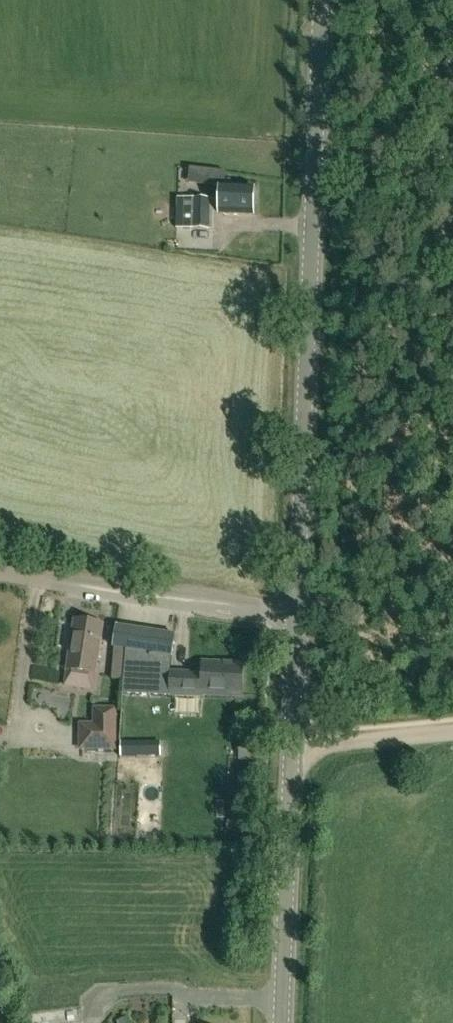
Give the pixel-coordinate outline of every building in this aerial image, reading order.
[(253,215),(254,188),(220,187),(219,200),(177,199),(176,229),(213,230),(213,214),(253,215)] [(75,620),(67,670),(64,687),(93,692),(96,675),(104,625),(75,620)] [(167,695),(170,672),(175,636),(116,627),(113,647),(115,648),(113,680),(124,680),(123,693),(167,695)] [(202,681),(186,680),(186,673),(170,672),(168,696),(203,697),(203,693),(241,695),(242,666),(222,666),(222,662),(203,662),(202,681)] [(115,749),(115,709),(95,709),(95,725),(81,725),(81,749),(115,749)] [(161,757),(160,742),(121,742),(121,757),(161,757)] [(257,761),(257,745),(239,745),(239,761),(257,761)]
